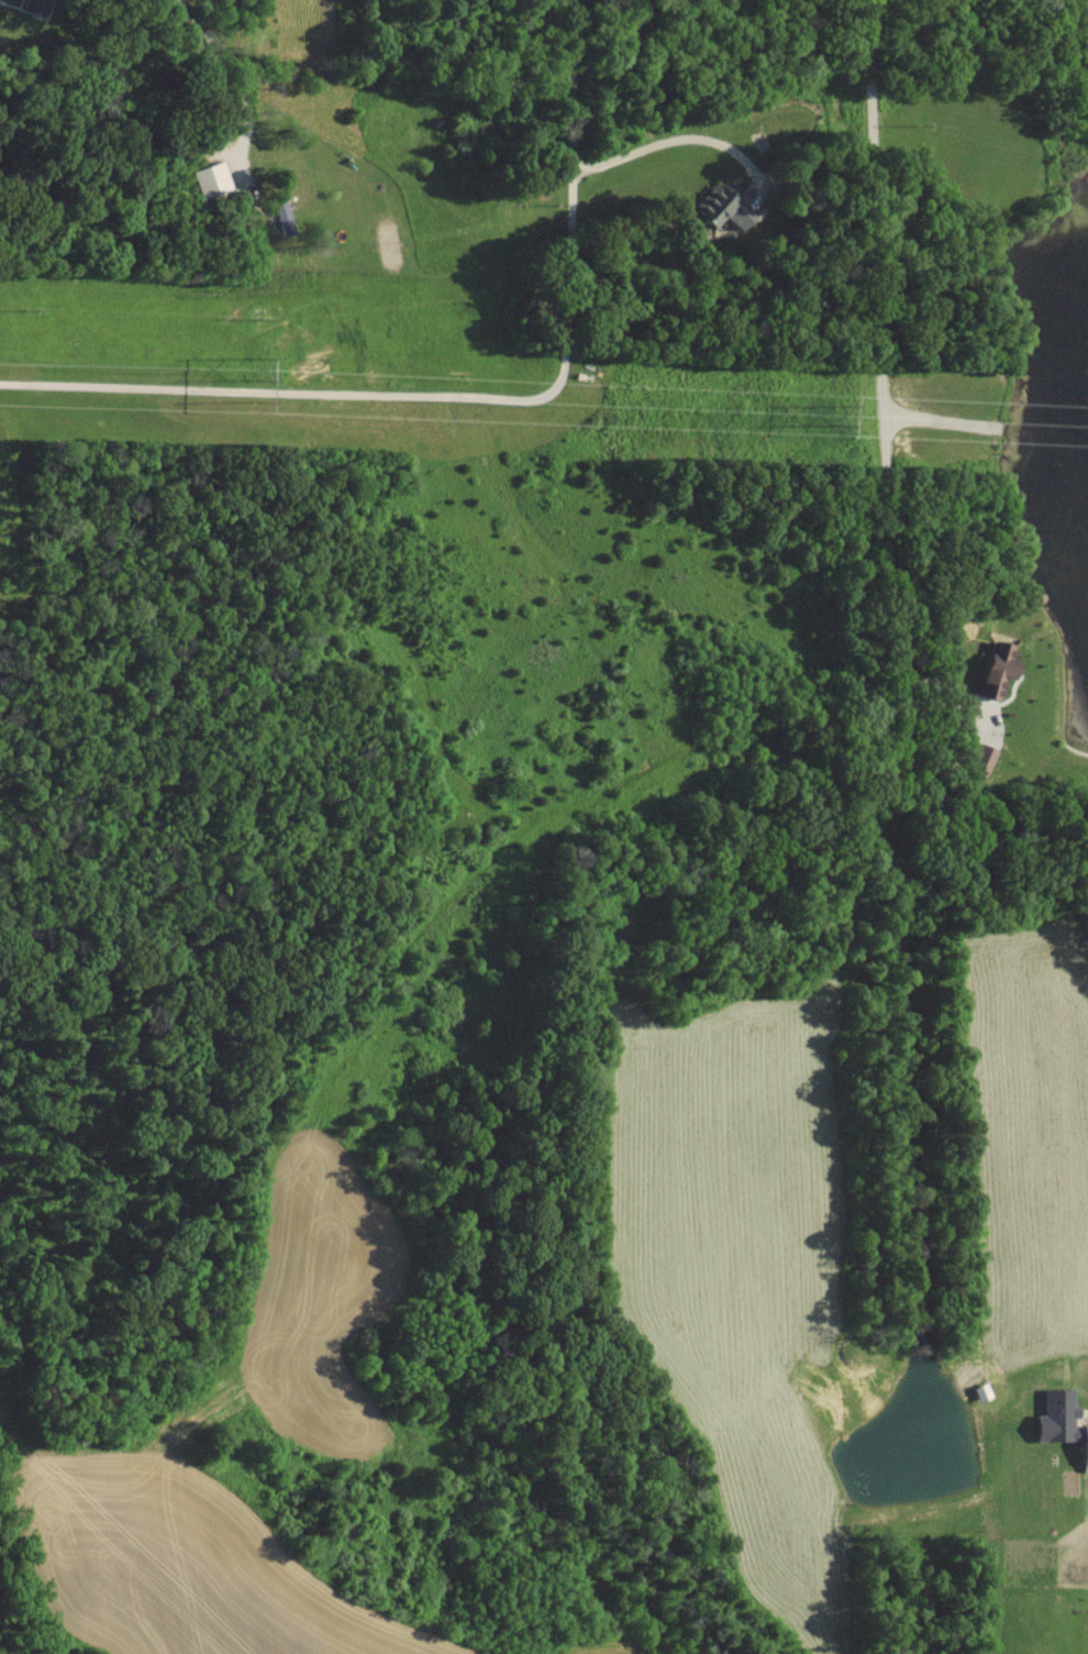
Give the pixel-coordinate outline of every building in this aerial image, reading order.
[(235,188),(225,161),(195,173),(206,199),(235,188)] [(760,215),(719,180),(696,208),(719,227),(728,216),(747,232),(760,215)] [(994,700),(1007,657),(1003,656),(1006,644),(985,638),(969,694),(994,700)] [(986,773),(994,749),(974,743),(967,767),(986,773)] [(1029,1441),(1073,1441),(1073,1428),(1068,1428),(1068,1417),(1070,1417),(1070,1389),(1039,1389),(1039,1414),(1029,1414),(1029,1441)] [(1075,1425),(1075,1472),(1087,1471),(1087,1424),(1075,1425)]
